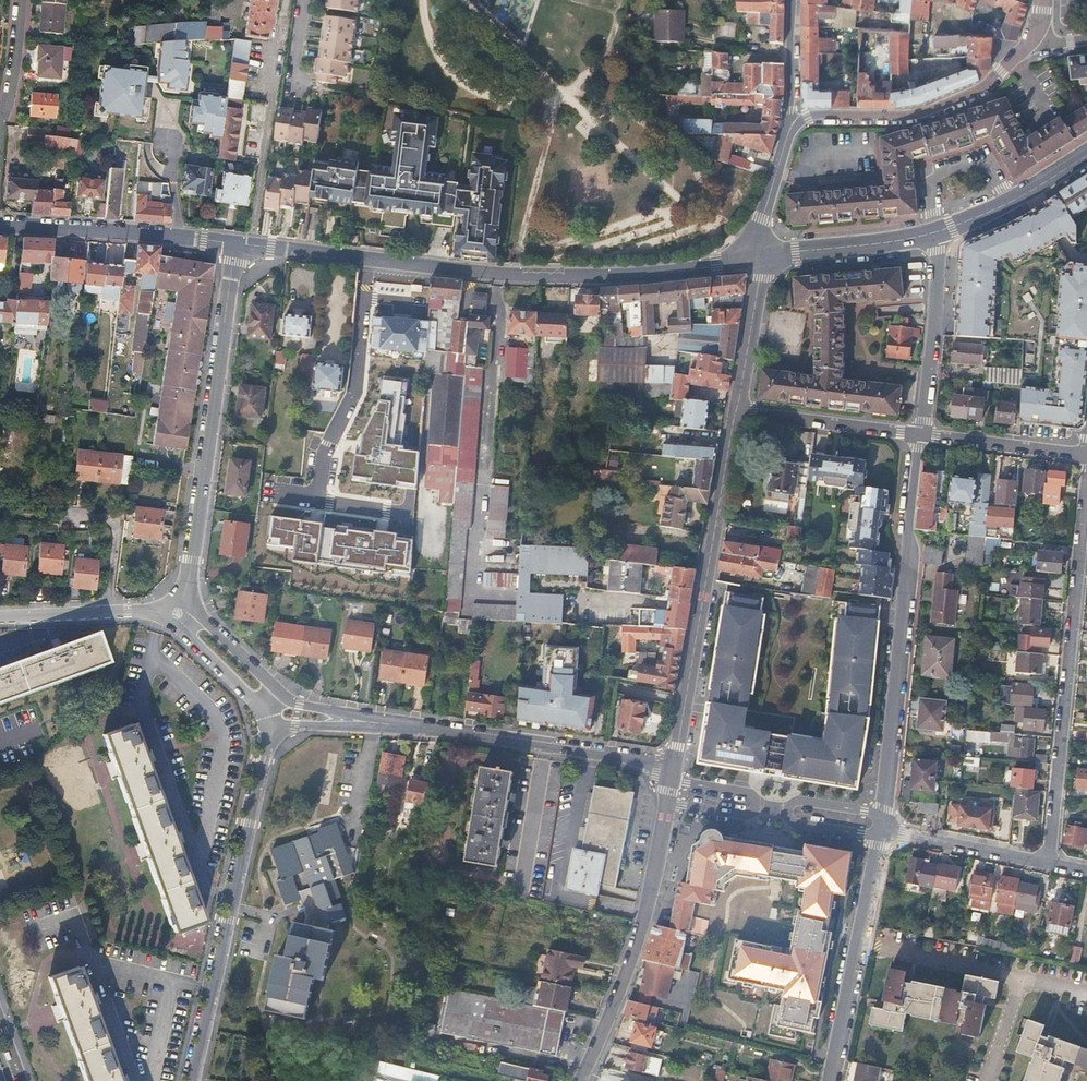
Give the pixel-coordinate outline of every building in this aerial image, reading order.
[(207,23),(206,28),(216,29),(221,0),(211,0),(207,23)] [(248,19),(245,37),(267,40),(273,0),(250,0),(248,19)] [(360,0),(330,0),(330,3),(333,4),(333,10),(359,14),(360,7),(359,7),(360,0)] [(736,12),(745,13),(784,15),(784,0),(735,0),(736,12)] [(869,11),(872,11),(874,0),(853,0),(853,1),(870,3),(869,11)] [(900,13),(911,14),(913,0),(901,0),(900,13)] [(928,20),(931,1),(926,0),(913,0),(911,14),(911,19),(928,20)] [(943,2),(974,11),(978,0),(944,0),(943,2)] [(1021,27),(1028,4),(1018,0),(982,0),(1007,12),(1005,21),(1021,27)] [(852,9),(868,11),(869,11),(870,3),(853,1),(853,3),(852,9)] [(801,3),(801,27),(817,27),(818,18),(835,18),(835,7),(826,6),(801,3)] [(64,5),(42,4),(40,32),(62,34),(64,5)] [(850,29),(859,30),(866,30),(868,11),(852,9),(841,8),(835,7),(835,18),(835,28),(850,29)] [(653,13),(653,43),(682,43),(681,12),(653,13)] [(770,25),(769,44),(783,44),(784,15),(745,13),(746,24),(770,25)] [(325,31),(354,36),(355,29),(356,29),(358,22),(331,18),(330,24),(326,23),(325,31)] [(908,33),(908,36),(928,36),(930,20),(928,20),(911,19),(910,24),(908,33)] [(986,36),(992,37),(1016,41),(1021,27),(1005,21),(1002,27),(988,25),(986,34),(986,36)] [(892,22),(892,32),(908,33),(910,24),(892,22)] [(206,28),(207,23),(178,24),(176,44),(188,43),(195,43),(204,43),(206,28)] [(176,44),(178,24),(146,25),(143,45),(160,44),(176,44)] [(143,45),(146,25),(136,26),(134,45),(143,45)] [(801,27),(802,53),(823,54),(839,55),(839,51),(835,51),(836,40),(818,38),(817,27),(801,27)] [(206,28),(204,43),(227,41),(228,37),(220,37),(220,29),(216,29),(206,28)] [(858,56),(859,30),(850,29),(850,55),(858,56)] [(327,46),(353,50),(354,44),(353,43),(354,36),(325,31),(324,40),(328,40),(327,46)] [(908,36),(908,33),(892,32),(891,32),(890,67),(886,67),(886,70),(890,70),(890,74),(908,74),(908,60),(908,36)] [(969,57),(989,56),(992,37),(986,36),(986,34),(973,34),(953,35),(936,35),(936,36),(935,48),(937,48),(937,50),(947,50),(947,47),(952,47),(952,57),(969,57)] [(242,100),(242,99),(249,43),(235,41),(227,97),(226,98),(242,100)] [(188,43),(176,44),(160,44),(157,70),(160,83),(170,84),(169,89),(188,92),(192,62),(188,62),(190,53),(187,53),(188,43)] [(320,60),(348,64),(350,64),(350,58),(352,58),(353,50),(327,46),(326,51),(322,51),(320,60)] [(62,48),(39,47),(37,77),(59,79),(62,48)] [(712,53),(704,53),(703,67),(712,68),(712,53)] [(712,68),(711,76),(723,76),(723,71),(727,70),(727,54),(712,53),(712,68)] [(802,53),(802,82),(818,82),(819,81),(819,63),(823,63),(823,54),(802,53)] [(975,68),(981,80),(991,68),(991,56),(989,56),(969,57),(966,67),(966,69),(975,68)] [(1082,57),(1069,59),(1072,86),(1083,86),(1082,57)] [(347,72),(348,64),(320,60),(318,59),(317,68),(321,68),(319,83),(337,85),(338,77),(347,79),(348,73),(347,72)] [(723,84),(722,99),(758,101),(759,84),(784,88),(783,65),(762,63),(762,65),(745,64),(744,84),(723,84)] [(143,99),(146,67),(139,66),(129,65),(129,69),(103,66),(98,113),(147,118),(149,99),(143,99)] [(896,102),(896,108),(920,104),(974,83),(981,80),(975,68),(966,69),(966,67),(961,69),(951,73),(920,85),(918,77),(913,79),(915,86),(890,91),(890,101),(896,102)] [(519,68),(517,81),(529,82),(531,70),(519,68)] [(858,74),(856,108),(896,108),(896,102),(890,101),(890,91),(890,83),(884,83),(883,93),(874,93),(874,86),(870,86),(870,81),(867,81),(867,74),(858,74)] [(711,76),(701,75),(700,98),(722,99),(723,84),(723,76),(711,76)] [(818,82),(802,82),(802,106),(804,108),(848,108),(848,91),(819,91),(818,90),(814,89),(814,86),(818,86),(818,82)] [(758,101),(784,102),(784,88),(759,84),(758,101)] [(677,85),(677,97),(694,98),(694,85),(677,85)] [(225,109),(226,98),(227,97),(218,96),(218,94),(203,92),(200,92),(199,94),(199,96),(200,96),(198,109),(191,108),(189,125),(202,127),(201,135),(210,137),(210,139),(220,141),(225,109)] [(32,95),(31,117),(54,118),(56,97),(32,95)] [(668,120),(667,124),(683,135),(720,137),(776,138),(781,119),(784,102),(758,101),(722,99),(700,98),(694,98),(677,97),(666,96),(666,103),(764,108),(760,127),(711,125),(711,121),(668,120)] [(991,136),(1013,179),(1038,164),(1029,151),(1027,150),(1027,140),(1005,101),(994,105),(967,114),(965,114),(966,117),(962,118),(937,126),(921,131),(920,129),(883,143),(886,189),(788,198),(790,226),(870,219),(881,218),(886,217),(917,214),(913,162),(930,156),(931,158),(971,144),(974,143),(975,140),(991,136)] [(219,151),(217,160),(232,161),(240,112),(225,109),(220,141),(219,151)] [(291,111),(279,109),(275,138),(285,139),(285,141),(292,142),(296,116),(291,115),(291,111)] [(1074,140),(1086,132),(1086,115),(1084,109),(1063,122),(1074,140)] [(311,115),(310,120),(307,142),(313,142),(314,141),(319,142),(322,125),(324,111),(317,111),(315,115),(311,115)] [(296,114),(296,116),(292,142),(292,143),(298,144),(298,146),(306,147),(307,142),(310,120),(304,119),(305,115),(296,114)] [(459,185),(459,183),(446,181),(447,177),(427,174),(430,147),(434,147),(438,124),(430,123),(430,119),(403,115),(403,119),(396,118),(393,142),(397,143),(395,165),(396,165),(395,172),(388,171),(388,170),(373,168),(373,172),(358,169),(353,201),(353,204),(374,206),(373,209),(383,211),(381,225),(405,228),(407,217),(409,217),(409,211),(416,212),(416,214),(423,214),(423,217),(433,218),(434,214),(455,217),(455,214),(459,185)] [(1029,151),(1038,164),(1074,140),(1063,122),(1061,119),(1028,139),(1029,151)] [(44,145),(46,138),(47,129),(30,128),(29,143),(44,145)] [(705,147),(703,152),(713,161),(727,165),(730,158),(734,145),(771,155),(776,138),(720,137),(715,152),(705,147)] [(76,141),(74,140),(46,138),(44,145),(43,150),(53,151),(65,153),(64,160),(74,161),(76,141)] [(63,169),(64,160),(65,153),(53,151),(48,168),(57,169),(63,169)] [(473,187),(459,185),(455,214),(464,215),(463,223),(467,224),(466,230),(459,230),(456,254),(463,255),(463,259),(489,261),(489,259),(496,260),(507,161),(495,160),(494,157),(475,155),(472,182),(474,182),(473,187)] [(749,172),(751,165),(730,158),(727,165),(749,172)] [(118,162),(110,161),(106,192),(119,193),(122,171),(120,171),(120,167),(118,167),(118,162)] [(353,201),(358,169),(359,166),(339,164),(338,166),(332,165),(331,169),(315,167),(314,175),(310,200),(328,203),(329,200),(342,202),(343,200),(353,201)] [(760,176),(765,178),(767,170),(751,165),(749,172),(760,176)] [(52,180),(55,180),(57,169),(48,168),(46,179),(52,180)] [(185,168),(182,192),(206,195),(209,171),(185,168)] [(309,206),(310,200),(314,175),(307,174),(306,173),(300,172),(299,177),(295,204),(309,206)] [(285,173),(284,179),(280,208),(294,210),(295,204),(299,177),(292,176),(292,174),(285,173)] [(215,190),(213,200),(218,200),(217,203),(245,207),(249,178),(222,174),(219,190),(215,190)] [(94,177),(82,176),(81,180),(78,180),(76,199),(100,200),(102,182),(94,181),(94,177)] [(1057,197),(1070,219),(1086,208),(1086,177),(1057,197)] [(277,179),(269,179),(264,210),(279,212),(280,208),(284,179),(278,178),(277,179)] [(4,199),(32,201),(34,192),(36,182),(6,179),(4,199)] [(134,222),(167,224),(170,204),(167,185),(147,183),(146,185),(137,184),(134,222)] [(51,193),(50,216),(67,217),(69,203),(60,203),(60,191),(52,190),(52,191),(51,193)] [(32,201),(29,215),(50,216),(51,193),(34,192),(32,201)] [(119,193),(106,192),(105,205),(104,220),(116,221),(119,193)] [(1057,197),(1050,201),(1042,207),(1026,218),(1005,227),(976,239),(965,243),(961,247),(960,248),(959,251),(955,337),(1022,343),(1021,374),(1021,387),(1020,423),(1079,430),(1084,426),(1086,397),(1086,266),(1071,265),(1056,242),(1062,238),(1063,238),(1067,238),(1072,244),(1076,245),(1076,227),(1070,219),(1057,197)] [(97,204),(95,219),(104,220),(105,205),(97,204)] [(454,229),(455,217),(434,214),(433,218),(423,217),(423,224),(454,229)] [(347,247),(349,234),(342,234),(337,236),(336,241),(340,246),(347,247)] [(52,259),(54,240),(22,239),(20,263),(29,264),(51,265),(52,259)] [(149,315),(153,291),(158,258),(159,250),(137,248),(135,262),(134,273),(144,274),(142,289),(139,314),(149,315)] [(151,446),(185,450),(193,396),(191,396),(192,390),(194,390),(201,349),(203,337),(200,336),(201,331),(204,332),(212,276),(201,274),(202,263),(161,258),(157,291),(176,294),(151,446)] [(153,291),(157,291),(161,258),(158,258),(153,291)] [(65,283),(67,261),(52,259),(51,265),(50,281),(65,283)] [(81,285),(83,263),(67,261),(65,283),(81,285)] [(133,288),(142,289),(144,274),(134,273),(135,262),(123,261),(122,268),(120,287),(133,288)] [(29,264),(20,263),(16,302),(26,302),(29,264)] [(214,264),(202,263),(201,274),(212,276),(214,264)] [(101,289),(104,266),(86,264),(84,287),(101,289)] [(118,298),(120,287),(122,268),(104,266),(101,289),(100,296),(118,298)] [(902,269),(872,272),(862,273),(797,280),(798,308),(817,307),(819,316),(815,376),(764,370),(761,398),(899,414),(902,386),(843,379),(845,370),(847,313),(847,303),(905,298),(902,269)] [(746,276),(722,278),(723,286),(713,288),(714,298),(716,298),(715,318),(715,326),(724,326),(740,326),(745,299),(746,295),(746,276)] [(461,302),(463,282),(431,278),(429,292),(429,300),(461,302)] [(722,278),(687,282),(693,301),(694,301),(714,298),(713,288),(723,286),(722,278)] [(687,282),(640,288),(640,303),(641,328),(642,335),(643,335),(653,335),(653,330),(654,330),(654,325),(653,324),(652,306),(678,301),(679,318),(668,319),(668,330),(666,331),(666,334),(680,333),(692,333),(693,325),(693,313),(694,301),(693,301),(687,282)] [(129,317),(133,288),(120,287),(118,298),(117,315),(129,317)] [(640,288),(618,289),(619,304),(630,304),(631,328),(641,328),(640,303),(640,288)] [(618,289),(602,290),(601,299),(600,310),(606,311),(606,314),(620,315),(619,312),(619,304),(618,289)] [(44,343),(49,291),(45,291),(44,303),(26,302),(16,302),(14,325),(13,334),(20,334),(21,325),(34,326),(31,350),(39,351),(40,343),(44,343)] [(475,295),(473,315),(486,316),(488,296),(475,295)] [(576,298),(575,316),(600,317),(600,310),(601,299),(576,298)] [(466,356),(452,355),(456,322),(458,322),(461,302),(429,300),(428,310),(427,319),(427,323),(426,335),(433,336),(431,364),(424,363),(423,374),(432,375),(464,377),(464,375),(466,356)] [(16,302),(7,301),(6,305),(0,304),(0,324),(14,325),(16,302)] [(270,340),(270,333),(252,331),(255,306),(251,305),(248,338),(270,340)] [(252,331),(270,333),(273,308),(255,306),(252,331)] [(537,315),(537,314),(511,313),(509,336),(535,338),(535,337),(537,315)] [(701,313),(693,313),(693,325),(701,326),(701,313)] [(472,315),(470,315),(470,318),(470,323),(466,356),(464,375),(482,377),(482,368),(476,367),(479,329),(488,330),(490,318),(486,318),(486,316),(473,315),(472,315)] [(567,316),(537,315),(535,337),(545,338),(545,343),(566,344),(567,316)] [(283,316),(281,336),(308,339),(311,319),(283,316)] [(908,326),(909,318),(897,317),(896,324),(908,326)] [(426,335),(427,323),(373,319),(372,328),(380,329),(380,332),(372,332),(370,349),(425,353),(426,335)] [(452,355),(466,356),(470,323),(458,322),(456,322),(452,355)] [(617,338),(621,338),(620,323),(612,323),(613,338),(614,338),(617,338)] [(701,326),(693,325),(692,333),(680,333),(678,351),(701,356),(719,359),(724,326),(715,326),(710,326),(701,326)] [(734,362),(740,326),(724,326),(719,359),(723,360),(734,362)] [(902,358),(903,359),(905,359),(906,359),(908,358),(909,356),(910,354),(913,329),(892,326),(889,352),(901,353),(901,355),(901,356),(902,357),(902,358)] [(144,353),(147,329),(136,328),(133,351),(144,353)] [(642,335),(641,328),(631,328),(629,328),(630,337),(642,336),(642,335)] [(425,353),(424,363),(431,364),(433,336),(426,335),(425,353)] [(630,337),(621,338),(617,338),(618,350),(644,348),(643,335),(642,335),(642,336),(630,337)] [(613,338),(599,339),(598,359),(597,382),(645,382),(646,365),(647,348),(644,348),(618,350),(617,338),(614,338),(613,338)] [(983,347),(954,344),(952,363),(981,366),(983,347)] [(534,356),(535,349),(529,348),(528,351),(517,350),(507,352),(505,378),(526,379),(526,369),(533,369),(534,356)] [(284,354),(275,353),(274,364),(283,365),(284,354)] [(311,375),(313,357),(303,356),(301,374),(311,375)] [(723,360),(719,359),(701,356),(699,368),(694,368),(694,370),(690,370),(689,374),(720,376),(723,360)] [(343,368),(316,365),(312,390),(339,394),(343,368)] [(676,365),(646,365),(645,382),(673,382),(675,373),(676,365)] [(984,370),(983,383),(999,385),(1021,387),(1021,374),(984,370)] [(728,391),(731,377),(720,376),(689,374),(675,373),(673,382),(671,396),(671,399),(682,400),(687,401),(690,384),(728,391)] [(426,463),(457,466),(463,385),(464,377),(432,375),(426,463)] [(482,377),(464,375),(464,377),(463,385),(481,387),(482,377)] [(408,380),(383,377),(380,400),(360,436),(354,480),(414,488),(419,453),(398,451),(408,380)] [(645,382),(597,382),(596,396),(671,396),(673,382),(645,382)] [(481,387),(463,385),(457,466),(456,476),(456,478),(456,481),(454,501),(446,599),(460,600),(466,529),(469,528),(481,387)] [(242,387),(237,416),(260,419),(265,390),(242,387)] [(952,417),(968,419),(971,391),(964,390),(963,397),(955,397),(952,417)] [(989,393),(971,391),(968,419),(982,420),(984,400),(988,401),(989,393)] [(72,411),(87,413),(89,402),(89,401),(73,400),(72,411)] [(711,403),(687,401),(682,400),(682,404),(681,405),(680,417),(683,418),(682,427),(707,431),(711,403)] [(87,413),(105,414),(106,405),(89,402),(87,413)] [(13,415),(36,417),(37,405),(14,403),(13,415)] [(997,403),(995,423),(1013,425),(1015,406),(997,403)] [(715,462),(718,449),(679,443),(682,427),(648,424),(647,435),(661,438),(661,442),(667,444),(666,449),(621,444),(624,422),(614,422),(609,452),(698,461),(715,462)] [(795,438),(796,432),(780,429),(779,435),(795,438)] [(87,481),(97,483),(100,454),(77,451),(74,477),(87,478),(87,481)] [(100,454),(97,483),(105,483),(105,480),(118,482),(121,456),(100,454)] [(864,462),(810,456),(809,465),(806,481),(824,483),(826,487),(842,488),(846,485),(859,487),(861,487),(864,462)] [(231,460),(226,495),(247,498),(252,463),(231,460)] [(710,492),(715,462),(698,461),(693,490),(710,492)] [(456,478),(457,466),(426,463),(425,475),(456,478)] [(806,481),(809,465),(796,463),(795,467),(776,465),(772,492),(797,496),(797,499),(804,500),(806,481)] [(616,479),(617,471),(594,469),(593,477),(616,479)] [(1044,494),(1046,473),(1026,470),(1024,492),(1044,494)] [(978,473),(977,480),(952,477),(952,482),(950,482),(950,483),(951,483),(948,507),(951,510),(959,511),(960,504),(974,506),(970,536),(971,536),(985,538),(988,507),(990,483),(991,475),(978,473)] [(1066,475),(1046,473),(1044,494),(1044,502),(1044,504),(1060,506),(1061,486),(1065,487),(1066,475)] [(937,475),(922,474),(920,491),(935,492),(937,475)] [(1006,483),(999,483),(996,505),(1016,507),(1016,506),(1017,494),(1018,482),(1006,481),(1006,483)] [(505,540),(509,486),(491,485),(486,538),(505,540)] [(887,490),(861,487),(859,487),(857,500),(853,504),(851,527),(854,533),(851,563),(854,564),(852,580),(860,581),(859,594),(890,598),(893,567),(886,566),(888,551),(874,550),(879,511),(884,512),(887,490)] [(708,505),(710,492),(693,490),(673,488),(671,497),(666,497),(661,527),(683,531),(688,502),(708,505)] [(935,492),(920,491),(918,509),(933,511),(935,492)] [(996,508),(988,507),(985,538),(985,539),(999,540),(999,537),(997,536),(997,528),(1014,530),(1016,507),(996,505),(996,508)] [(161,512),(135,509),(131,537),(158,540),(161,512)] [(933,511),(918,509),(916,529),(916,530),(930,531),(931,530),(933,512),(933,511)] [(324,523),(271,516),(267,544),(297,548),(295,561),(410,576),(415,539),(323,527),(324,523)] [(955,517),(947,517),(946,528),(954,529),(955,517)] [(248,524),(224,521),(221,554),(244,557),(248,524)] [(798,543),(800,524),(794,523),(793,528),(788,528),(786,541),(798,543)] [(985,539),(985,538),(971,536),(968,551),(967,564),(982,565),(983,555),(985,539)] [(999,540),(985,539),(983,555),(999,556),(1001,540),(999,540)] [(721,554),(777,563),(777,561),(779,552),(757,548),(758,543),(739,540),(738,545),(723,543),(721,554)] [(39,545),(37,570),(50,572),(51,574),(59,575),(62,547),(39,545)] [(26,548),(4,546),(2,571),(15,572),(15,575),(22,576),(26,548)] [(529,547),(529,554),(520,554),(518,575),(517,591),(516,608),(515,617),(524,617),(523,624),(561,625),(563,599),(529,597),(530,573),(587,575),(588,559),(588,550),(529,547)] [(943,549),(924,548),(923,556),(942,557),(943,549)] [(654,568),(657,568),(659,553),(622,549),(621,562),(621,564),(640,566),(654,568)] [(1033,569),(1032,572),(1061,575),(1063,555),(1039,553),(1038,569),(1033,569)] [(721,554),(718,572),(724,573),(730,574),(771,580),(772,572),(775,573),(777,563),(721,554)] [(942,557),(923,556),(922,564),(940,566),(941,564),(942,557)] [(97,562),(76,560),(73,585),(87,587),(87,589),(94,590),(97,562)] [(608,592),(637,595),(640,566),(621,564),(621,562),(611,562),(608,592)] [(809,596),(830,599),(831,599),(831,592),(834,570),(806,566),(802,595),(809,596)] [(691,605),(696,572),(675,569),(674,570),(657,568),(654,568),(655,573),(659,574),(661,576),(673,577),(672,588),(667,588),(666,599),(667,599),(667,603),(669,602),(691,605)] [(517,591),(518,575),(483,572),(482,587),(517,591)] [(952,574),(938,572),(935,572),(935,575),(930,622),(953,625),(957,591),(950,590),(952,574)] [(1022,576),(1020,598),(1021,598),(1042,600),(1044,578),(1022,576)] [(729,592),(726,607),(723,607),(711,684),(705,724),(703,732),(699,762),(856,788),(863,749),(868,719),(877,625),(879,609),(832,604),(831,621),(840,621),(826,743),(742,730),(762,598),(729,592)] [(241,593),(237,620),(261,624),(264,597),(241,593)] [(1044,615),(1045,600),(1042,600),(1021,598),(1018,625),(1039,627),(1040,615),(1044,615)] [(689,614),(691,605),(669,602),(667,603),(666,612),(638,611),(638,628),(686,630),(689,614)] [(476,621),(515,623),(515,617),(516,608),(472,605),(471,621),(476,621)] [(374,626),(346,622),(342,646),(370,650),(374,626)] [(442,625),(441,634),(457,635),(457,626),(442,625)] [(271,650),(300,655),(304,630),(275,626),(271,650)] [(682,652),(686,630),(638,628),(622,628),(622,653),(635,654),(635,641),(646,641),(661,642),(661,648),(666,649),(682,652)] [(304,630),(300,655),(327,659),(331,634),(304,630)] [(1021,653),(1027,654),(1035,654),(1035,647),(1049,648),(1050,632),(1033,630),(1032,637),(1023,636),(1023,641),(1019,641),(1018,653),(1021,653)] [(0,669),(0,702),(109,663),(98,633),(0,669)] [(952,641),(926,638),(923,668),(927,668),(926,675),(937,676),(938,670),(949,671),(952,641)] [(542,688),(518,685),(516,722),(547,726),(547,725),(589,731),(594,697),(575,694),(579,648),(545,645),(542,688)] [(675,692),(682,652),(666,649),(664,656),(663,663),(658,663),(657,670),(640,667),(638,682),(659,685),(659,688),(675,692)] [(401,683),(406,654),(384,652),(380,680),(401,683)] [(1021,653),(1018,653),(1017,673),(1041,676),(1043,655),(1035,654),(1027,654),(1021,653)] [(427,657),(406,654),(401,683),(423,687),(427,657)] [(469,660),(469,688),(480,688),(481,661),(469,660)] [(999,703),(1029,706),(1032,706),(1032,705),(1033,686),(1013,684),(1012,688),(1000,687),(999,703)] [(468,692),(467,705),(474,706),(475,692),(468,692)] [(504,699),(483,696),(481,717),(501,719),(504,699)] [(917,727),(917,731),(942,733),(945,703),(920,700),(917,727)] [(624,703),(619,730),(641,734),(646,706),(624,703)] [(1045,710),(1016,708),(1015,723),(1024,724),(1024,730),(1043,732),(1045,710)] [(203,923),(133,725),(103,736),(174,933),(203,923)] [(1001,725),(1000,733),(1014,734),(1015,726),(1001,725)] [(991,733),(966,731),(965,741),(990,743),(991,733)] [(1000,733),(999,733),(998,742),(1009,743),(1008,756),(1033,758),(1035,736),(1014,734),(1000,733)] [(404,758),(383,754),(378,784),(399,787),(399,784),(404,758)] [(1036,756),(1035,764),(1047,765),(1047,757),(1036,756)] [(980,759),(964,757),(963,766),(979,767),(980,759)] [(912,791),(927,793),(933,793),(933,790),(936,763),(914,762),(912,791)] [(512,772),(479,767),(464,861),(498,866),(512,772)] [(1034,771),(1014,769),(1012,788),(1032,790),(1034,771)] [(1078,770),(1077,788),(1086,789),(1086,771),(1078,770)] [(424,804),(428,785),(410,782),(406,801),(424,804)] [(573,850),(566,890),(597,895),(599,885),(615,888),(623,845),(633,792),(593,785),(581,851),(573,850)] [(1030,791),(1014,789),(1012,818),(1036,820),(1039,794),(1030,793),(1030,791)] [(937,806),(918,804),(918,813),(936,815),(937,806)] [(958,824),(958,828),(989,832),(991,806),(979,805),(979,809),(960,807),(958,824)] [(949,823),(958,824),(960,807),(951,806),(949,823)] [(304,919),(303,926),(292,923),(283,959),(276,957),(264,1010),(305,1019),(314,980),(321,981),(332,932),(326,931),(328,923),(331,922),(332,924),(337,922),(345,919),(340,905),(332,908),(330,902),(340,898),(334,880),(346,876),(335,843),(332,835),(339,833),(336,824),(317,830),(318,833),(270,849),(272,857),(271,858),(280,881),(275,883),(284,906),(297,901),(299,906),(297,907),(299,914),(302,914),(304,919)] [(1066,826),(1062,843),(1082,848),(1084,840),(1086,840),(1086,833),(1085,833),(1086,831),(1066,826)] [(670,930),(687,934),(694,901),(709,904),(713,889),(723,891),(727,873),(758,878),(759,873),(797,881),(796,887),(805,889),(801,910),(799,909),(789,958),(780,956),(781,951),(771,949),(772,947),(736,939),(728,979),(785,991),(781,1005),(774,1004),(771,1016),(779,1018),(775,1035),(794,1039),(796,1029),(813,1033),(816,1017),(818,1018),(822,1002),(820,1002),(832,932),(824,931),(831,892),(845,895),(847,878),(842,877),(843,870),(849,871),(852,852),(836,849),(835,852),(820,850),(820,847),(805,844),(804,852),(773,846),(773,845),(722,837),(720,833),(717,831),(712,830),(709,830),(706,832),(703,834),(702,837),(701,840),(693,846),(687,883),(680,882),(670,930)] [(342,841),(339,833),(332,835),(335,843),(342,841)] [(342,841),(335,843),(346,876),(353,873),(342,841)] [(934,887),(938,865),(924,863),(924,860),(912,858),(907,881),(934,887)] [(960,870),(938,865),(934,887),(932,899),(944,901),(946,889),(956,891),(960,870)] [(989,911),(996,876),(975,872),(971,897),(972,897),(970,907),(989,911)] [(1020,884),(1020,880),(1002,877),(998,901),(999,901),(996,913),(1014,916),(1015,908),(1020,884)] [(1039,887),(1020,884),(1015,908),(1037,912),(1041,894),(1038,893),(1039,887)] [(1073,908),(1052,904),(1047,931),(1068,934),(1073,908)] [(778,908),(771,907),(769,917),(776,919),(778,908)] [(697,919),(695,931),(705,932),(706,921),(697,919)] [(667,929),(655,925),(643,961),(648,962),(658,964),(673,968),(678,970),(688,972),(691,956),(682,954),(687,934),(670,930),(667,929)] [(934,928),(926,927),(925,936),(933,937),(934,928)] [(984,939),(985,934),(969,931),(967,944),(983,947),(984,939)] [(984,939),(983,947),(1007,952),(1009,944),(984,939)] [(1009,944),(1007,952),(1023,954),(1024,947),(1009,944)] [(1024,947),(1023,954),(1035,957),(1037,949),(1024,947)] [(1080,965),(1083,949),(1073,947),(1071,958),(1070,963),(1080,965)] [(582,957),(547,949),(540,978),(553,981),(570,985),(573,973),(568,972),(570,967),(579,968),(582,957)] [(658,964),(648,962),(640,994),(652,996),(665,1000),(673,968),(658,964)] [(50,978),(87,1080),(120,1080),(79,968),(50,978)] [(989,997),(992,980),(967,975),(964,994),(957,992),(957,990),(908,981),(909,972),(891,969),(883,1009),(875,1007),(871,1026),(905,1032),(909,1013),(913,1014),(913,1016),(957,1025),(955,1033),(973,1037),(981,996),(989,997)] [(562,1011),(567,986),(541,981),(536,1005),(562,1011)] [(505,999),(451,988),(442,1031),(556,1055),(558,1055),(558,1054),(566,1013),(567,1012),(562,1011),(536,1005),(505,999)] [(652,996),(640,994),(638,1002),(649,1005),(649,1006),(652,996)] [(638,1002),(628,1000),(623,1014),(640,1019),(646,1020),(649,1005),(638,1002)] [(685,1030),(692,1002),(684,1000),(680,1014),(677,1028),(685,1030)] [(636,1024),(631,1042),(633,1043),(632,1049),(647,1052),(649,1047),(651,1047),(655,1029),(652,1028),(654,1022),(652,1022),(646,1020),(640,1019),(639,1025),(636,1024)] [(1029,1019),(1017,1050),(1034,1057),(1033,1060),(1031,1062),(1024,1080),(1060,1080),(1067,1061),(1086,1068),(1086,1049),(1041,1033),(1045,1025),(1029,1019)] [(649,1055),(630,1051),(626,1069),(644,1073),(649,1055)] [(662,1058),(649,1055),(644,1073),(658,1076),(662,1058)] [(548,1077),(541,1075),(542,1072),(497,1061),(493,1074),(521,1080),(547,1080),(548,1077)] [(795,1066),(773,1061),(767,1080),(769,1080),(791,1080),(795,1066)] [(851,1080),(874,1080),(877,1066),(855,1062),(851,1080)] [(724,1072),(716,1071),(714,1080),(722,1080),(724,1072)] [(625,1072),(623,1080),(652,1080),(653,1079),(625,1072)]
